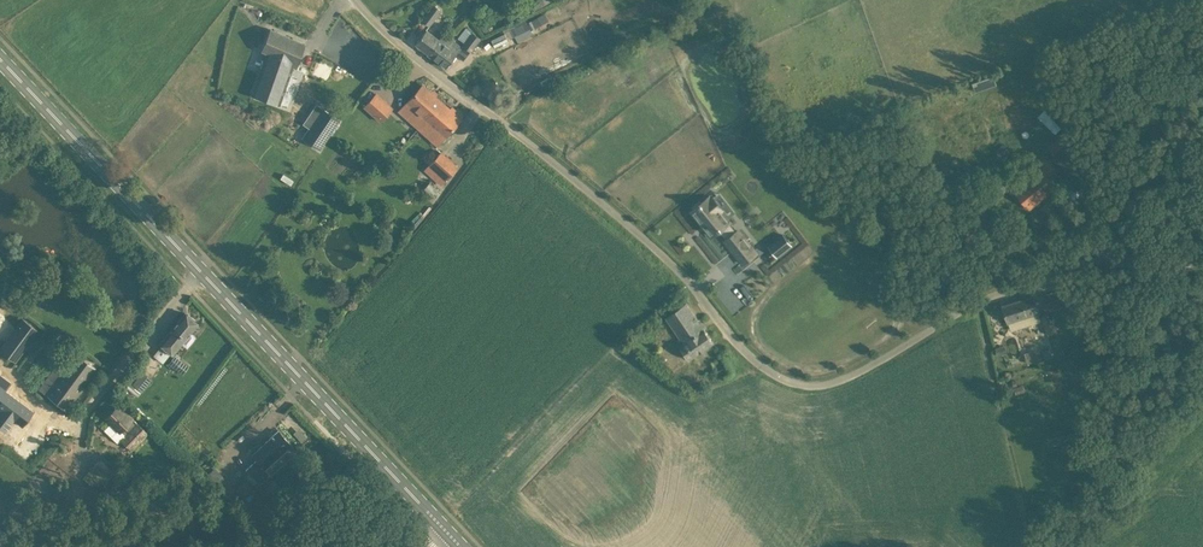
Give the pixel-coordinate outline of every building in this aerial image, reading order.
[(529,4),(532,11),(551,2),(550,0),(538,0),(529,4)] [(433,4),(422,20),(429,25),(441,10),(433,4)] [(538,16),(542,24),(550,20),(545,12),(538,16)] [(542,24),(538,16),(531,20),(535,28),(542,24)] [(509,26),(510,27),(514,34),(517,41),(532,33),(525,20),(525,18),(509,26)] [(459,37),(465,42),(462,45),(470,51),(480,38),(466,27),(459,37)] [(305,44),(300,41),(270,29),(262,50),(267,51),(253,93),(280,103),(293,66),(297,67),(305,44)] [(415,43),(432,56),(447,37),(448,36),(442,32),(438,38),(426,29),(415,43)] [(507,38),(504,32),(491,39),(495,46),(508,40),(507,38)] [(447,37),(432,56),(446,67),(461,47),(448,36),(447,37)] [(406,103),(424,120),(431,112),(433,114),(443,103),(423,84),(406,103)] [(495,86),(484,86),(484,96),(495,95),(495,86)] [(377,93),(365,107),(380,121),(393,107),(377,93)] [(431,112),(424,120),(444,137),(461,119),(443,103),(433,114),(431,112)] [(323,108),(303,137),(320,149),(340,119),(323,108)] [(1048,147),(1058,158),(1079,140),(1070,129),(1048,147)] [(1011,153),(1006,143),(995,147),(1000,158),(1011,153)] [(429,165),(445,179),(457,167),(440,152),(429,165)] [(1032,179),(1016,192),(1029,208),(1056,185),(1048,176),(1056,170),(1046,159),(1038,165),(1027,174),(1032,179)] [(708,194),(700,200),(698,198),(691,204),(693,206),(691,208),(711,233),(718,227),(726,237),(724,238),(742,261),(755,250),(737,228),(735,229),(727,220),(728,220),(708,194)] [(967,220),(985,215),(982,207),(965,212),(967,220)] [(792,254),(808,244),(789,216),(784,219),(789,227),(784,230),(793,244),(778,254),(782,260),(792,254)] [(782,232),(768,243),(776,254),(790,242),(782,232)] [(1047,302),(1054,300),(1052,291),(1044,294),(1047,302)] [(1003,305),(1009,322),(1039,312),(1034,295),(1003,305)] [(681,344),(690,358),(714,342),(705,328),(704,329),(687,302),(667,316),(684,341),(681,344)] [(185,312),(160,343),(173,354),(198,323),(185,312)] [(1057,330),(1054,323),(1051,312),(1041,315),(1048,333),(1057,330)] [(16,360),(39,328),(23,317),(1,349),(16,360)] [(996,347),(998,355),(1008,353),(1006,345),(996,347)] [(1052,355),(1050,347),(1043,349),(1045,357),(1052,355)] [(1025,353),(1028,362),(1038,359),(1035,349),(1025,353)] [(96,367),(78,353),(65,371),(57,365),(39,389),(65,408),(96,367)] [(174,368),(175,367),(181,360),(182,359),(175,354),(168,363),(174,368)] [(33,415),(5,394),(11,387),(0,378),(0,413),(1,414),(0,415),(0,431),(5,435),(14,423),(22,430),(33,415)] [(141,392),(130,382),(126,387),(137,397),(141,392)] [(1024,391),(1023,384),(1014,386),(1016,393),(1024,391)] [(130,448),(147,432),(126,410),(124,412),(117,405),(112,410),(110,410),(106,413),(106,416),(106,417),(111,422),(104,429),(118,443),(121,439),(130,448)] [(244,478),(252,487),(255,489),(271,474),(265,468),(291,444),(278,430),(252,454),(257,459),(252,464),(255,468),(244,478)] [(114,471),(101,458),(92,467),(105,480),(114,471)] [(207,473),(228,495),(236,488),(214,466),(207,473)] [(108,487),(102,482),(97,488),(103,493),(108,487)] [(202,491),(197,495),(201,500),(206,496),(202,491)] [(5,517),(0,524),(0,525),(5,529),(10,521),(5,517)]
